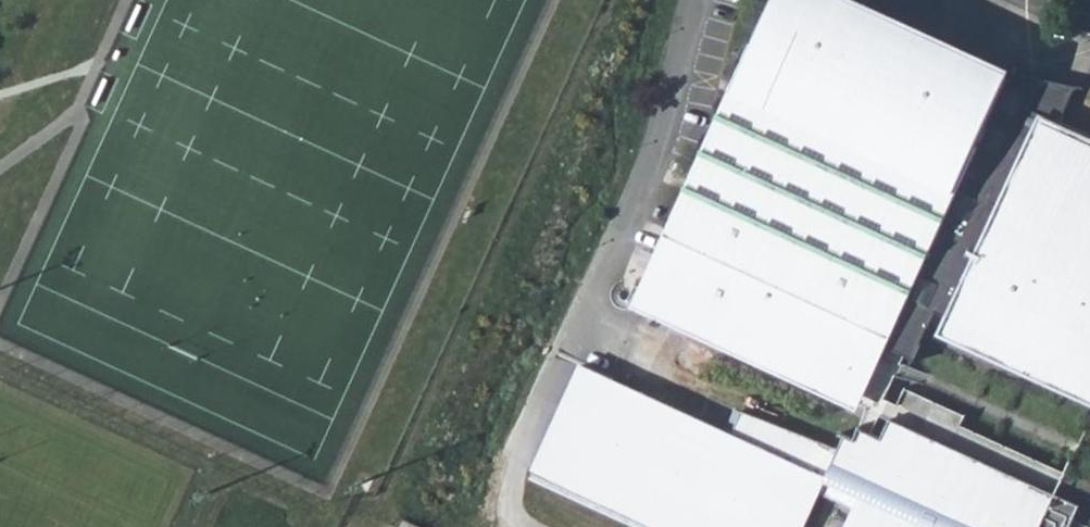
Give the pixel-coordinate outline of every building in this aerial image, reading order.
[(1089,383),(1089,121),(1070,112),(1078,89),(1024,64),(1020,73),(873,7),(858,0),(785,0),(718,147),(650,294),(661,299),(744,336),(875,397),(902,339),(929,351),(945,317),(1089,383)] [(902,339),(875,397),(908,411),(1073,486),(1082,464),(978,417),(982,407),(922,380),(934,354),(929,351),(902,339)] [(908,411),(898,431),(876,421),(871,433),(861,428),(854,443),(758,398),(748,421),(626,365),(596,351),(549,455),(705,526),(813,526),(834,479),(871,496),(856,526),(1055,526),(1057,521),(1071,526),(1084,526),(1089,514),(1089,494),(1073,486),(908,411)]
